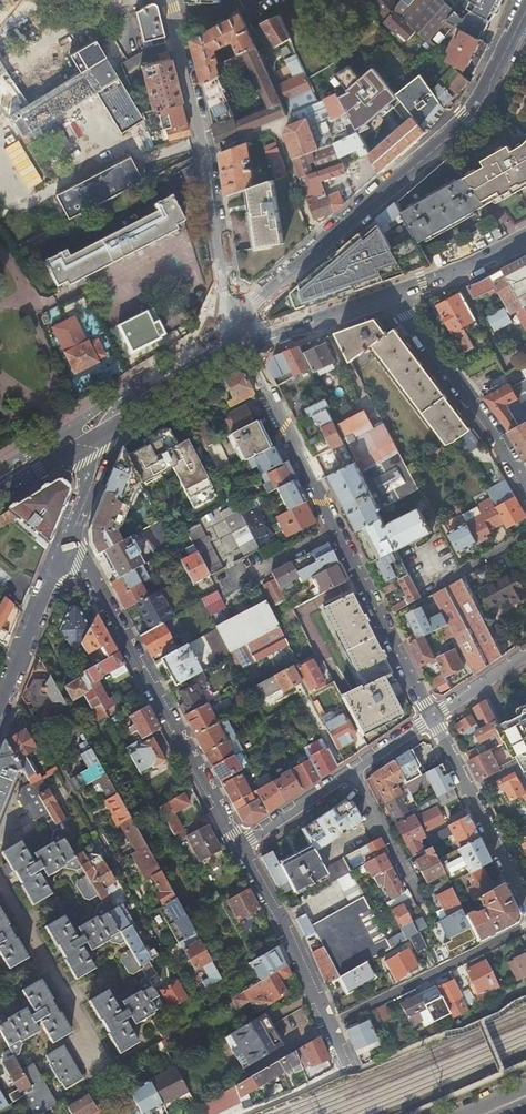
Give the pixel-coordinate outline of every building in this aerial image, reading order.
[(155,1),(151,0),(147,2),(135,7),(142,36),(149,35),(152,44),(165,40),(155,1)] [(378,0),(384,13),(380,17),(393,29),(396,27),(404,35),(412,27),(395,12),(397,8),(393,0),(378,0)] [(437,50),(453,26),(447,22),(456,11),(444,0),(401,0),(397,8),(395,12),(412,27),(437,50)] [(453,26),(464,31),(480,39),(496,8),(480,0),(469,0),(469,1),(472,2),(468,10),(471,11),(470,14),(465,19),(455,15),(457,13),(456,11),(447,22),(453,26)] [(496,8),(500,0),(480,0),(496,8)] [(194,41),(205,86),(214,81),(222,77),(219,66),(256,48),(249,31),(241,15),(204,35),(205,35),(194,41)] [(280,17),(260,26),(262,29),(264,28),(276,47),(290,39),(280,17)] [(453,53),(449,61),(474,75),(490,44),(480,39),(464,31),(459,39),(457,38),(450,51),(453,53)] [(149,35),(142,36),(144,46),(152,44),(149,35)] [(145,117),(104,48),(99,41),(82,52),(86,61),(88,65),(28,102),(11,75),(15,72),(12,68),(3,53),(0,54),(0,98),(22,134),(102,86),(127,127),(145,117)] [(214,124),(219,143),(287,115),(256,48),(219,66),(223,74),(247,64),(246,60),(247,60),(269,108),(238,121),(235,117),(214,124)] [(170,57),(168,50),(159,53),(160,60),(142,64),(152,109),(159,107),(181,101),(170,57)] [(286,100),(292,113),(309,106),(319,102),(318,101),(314,92),(312,89),(310,85),(310,84),(307,79),(296,54),(289,58),(297,77),(279,85),(286,100)] [(441,83),(459,100),(471,81),(456,67),(441,83)] [(360,68),(341,79),(350,93),(340,98),(358,131),(368,125),(400,97),(394,90),(376,68),(367,75),(360,68)] [(416,117),(428,132),(447,109),(418,70),(394,90),(400,97),(416,117)] [(211,111),(214,124),(235,117),(231,106),(228,101),(234,98),(230,90),(228,91),(227,88),(229,87),(223,76),(222,77),(214,81),(205,86),(208,99),(210,98),(211,101),(209,101),(211,111)] [(314,92),(318,101),(330,97),(325,87),(314,92)] [(313,116),(296,123),(288,126),(285,133),(294,158),(359,132),(358,131),(340,98),(339,96),(338,93),(330,97),(318,101),(319,102),(309,106),(313,116)] [(159,112),(162,128),(166,127),(186,122),(181,101),(159,107),(161,112),(159,112)] [(309,106),(292,113),(296,123),(313,116),(309,106)] [(371,156),(380,173),(428,132),(416,117),(394,135),(392,133),(389,136),(391,138),(371,156)] [(169,138),(189,133),(186,122),(166,127),(169,138)] [(222,152),(228,195),(250,187),(255,185),(252,168),(248,168),(248,163),(251,162),(249,145),(252,145),(251,141),(222,152)] [(275,178),(288,173),(278,147),(277,147),(275,143),(266,146),(268,151),(266,152),(275,178)] [(487,206),(493,203),(501,198),(510,193),(512,196),(523,190),(525,189),(525,144),(525,145),(513,152),(510,147),(483,162),(486,167),(465,179),(487,206)] [(448,158),(396,202),(406,219),(408,223),(417,238),(420,244),(428,239),(429,242),(435,239),(477,215),(476,212),(481,209),(487,206),(465,179),(448,158)] [(255,185),(250,187),(250,189),(254,210),(259,245),(275,242),(284,241),(275,178),(255,185)] [(64,259),(61,253),(46,262),(58,287),(68,282),(71,287),(179,229),(177,224),(185,219),(171,191),(140,208),(144,217),(64,259)] [(501,198),(493,203),(498,205),(512,196),(510,193),(501,198)] [(396,202),(377,219),(394,249),(417,238),(408,223),(405,225),(408,231),(393,238),(389,229),(406,219),(396,202)] [(259,245),(254,210),(251,210),(246,211),(252,246),(259,245)] [(394,249),(377,219),(292,292),(294,296),(290,298),(293,306),(297,304),(299,308),(300,308),(301,310),(376,284),(386,281),(385,277),(405,270),(394,249)] [(394,249),(407,273),(426,267),(432,265),(420,244),(417,238),(394,249)] [(503,270),(525,311),(525,258),(503,270)] [(503,270),(479,283),(468,287),(475,299),(488,293),(491,299),(498,296),(497,294),(498,293),(496,289),(498,289),(507,306),(504,307),(505,309),(488,318),(496,331),(513,322),(510,316),(517,312),(525,329),(525,311),(503,270)] [(464,327),(476,320),(462,294),(438,307),(464,353),(475,347),(464,327)] [(158,340),(146,314),(118,327),(125,341),(131,354),(158,340)] [(437,442),(441,448),(442,447),(454,441),(470,430),(389,320),(381,317),(362,324),(336,333),(351,362),(352,362),(367,350),(369,352),(371,350),(370,349),(373,345),(374,345),(442,438),(437,442)] [(90,343),(89,340),(64,352),(75,374),(90,367),(100,362),(98,359),(106,355),(98,340),(90,343)] [(311,369),(313,373),(318,371),(333,363),(335,363),(330,353),(326,343),(303,354),(311,369)] [(311,369),(303,354),(300,346),(284,352),(273,356),(270,369),(278,384),(311,369)] [(333,363),(318,371),(319,374),(335,367),(333,363)] [(522,370),(519,366),(505,373),(507,377),(525,411),(525,368),(522,370)] [(235,375),(224,382),(234,400),(228,404),(230,408),(253,396),(243,377),(235,375)] [(510,432),(525,424),(525,411),(507,377),(493,385),(496,390),(497,392),(493,394),(485,399),(510,432)] [(286,399),(294,415),(308,408),(300,392),(286,399)] [(307,419),(327,410),(324,403),(304,413),(307,419)] [(350,406),(337,412),(342,421),(355,415),(350,406)] [(234,425),(238,432),(254,424),(245,407),(227,417),(228,420),(227,421),(229,427),(234,425)] [(333,448),(335,447),(344,443),(328,409),(327,410),(307,419),(298,424),(308,442),(323,435),(316,422),(322,424),(333,448)] [(358,462),(382,509),(419,489),(407,465),(384,423),(374,429),(365,410),(355,415),(342,421),(338,423),(358,462)] [(203,422),(195,426),(206,448),(211,446),(208,439),(211,437),(203,422)] [(230,436),(244,463),(253,458),(269,450),(269,448),(256,424),(256,423),(254,424),(238,432),(230,436)] [(256,424),(269,448),(271,447),(259,423),(256,424)] [(525,460),(525,424),(510,432),(525,460)] [(470,430),(454,441),(463,459),(469,456),(483,448),(472,428),(470,430)] [(128,464),(135,478),(168,461),(190,501),(213,489),(190,446),(179,452),(177,447),(168,430),(164,432),(158,435),(154,438),(146,442),(144,443),(147,450),(149,453),(128,464)] [(143,435),(146,442),(154,438),(151,431),(143,435)] [(309,445),(315,457),(330,450),(324,438),(309,445)] [(179,452),(190,446),(188,441),(177,447),(179,452)] [(253,458),(262,476),(272,470),(287,462),(278,445),(269,450),(253,458)] [(315,457),(325,478),(328,477),(346,468),(335,447),(333,448),(330,450),(315,457)] [(430,453),(435,461),(446,456),(442,447),(441,448),(430,453)] [(126,461),(128,464),(149,453),(147,450),(126,461)] [(125,507),(136,479),(135,478),(128,464),(126,461),(121,451),(103,494),(114,499),(113,504),(124,508),(125,507)] [(430,452),(424,456),(429,464),(435,461),(430,453),(430,452)] [(266,494),(274,490),(276,489),(291,482),(296,480),(292,471),(287,462),(272,470),(262,476),(265,483),(262,485),(266,494)] [(358,530),(381,518),(378,511),(380,510),(357,463),(354,464),(346,468),(328,477),(355,531),(358,530)] [(305,504),(307,502),(296,480),(291,482),(276,489),(288,512),(305,504)] [(495,480),(484,485),(489,494),(499,488),(495,480)] [(35,542),(45,550),(69,493),(56,482),(3,515),(12,522),(14,521),(14,517),(29,529),(27,531),(30,533),(32,532),(39,538),(35,542)] [(127,508),(125,507),(124,508),(113,504),(114,499),(103,494),(88,533),(89,546),(95,557),(100,554),(102,553),(120,543),(114,532),(116,527),(119,528),(123,519),(127,508)] [(245,558),(260,550),(254,539),(243,517),(238,508),(232,497),(217,505),(245,558)] [(466,523),(477,543),(488,538),(485,534),(505,523),(495,505),(491,498),(478,506),(483,515),(467,523),(466,523)] [(495,505),(505,523),(507,528),(525,518),(525,517),(516,498),(500,507),(498,504),(495,505)] [(288,512),(277,518),(287,537),(315,524),(305,504),(288,512)] [(462,514),(457,504),(454,506),(463,525),(449,533),(459,553),(477,543),(466,523),(467,523),(462,514)] [(478,506),(462,514),(467,523),(483,515),(478,506)] [(260,508),(243,517),(254,539),(265,533),(266,536),(273,532),(260,508)] [(395,551),(397,550),(431,532),(428,525),(429,524),(428,522),(426,522),(419,508),(385,526),(381,518),(358,530),(374,562),(375,561),(377,560),(395,551)] [(3,515),(0,517),(0,530),(12,522),(3,515)] [(198,554),(209,576),(222,569),(195,517),(182,524),(198,554)] [(173,549),(164,532),(159,521),(141,531),(157,558),(173,549)] [(117,580),(132,572),(144,565),(133,546),(131,546),(127,539),(120,543),(102,553),(117,580)] [(307,555),(292,563),(292,564),(302,583),(308,580),(312,578),(317,575),(339,564),(332,551),(329,544),(321,548),(307,555)] [(399,560),(395,551),(377,560),(381,568),(388,582),(399,576),(393,563),(399,560)] [(100,554),(115,581),(117,580),(102,553),(100,554)] [(192,585),(209,576),(198,554),(181,563),(188,576),(190,580),(192,585)] [(292,563),(272,573),(273,575),(275,580),(282,592),(302,583),(292,564),(292,563)] [(312,578),(320,595),(347,581),(339,564),(317,575),(312,578)] [(110,584),(117,597),(139,585),(132,572),(117,580),(115,581),(110,584)] [(474,572),(466,577),(469,582),(477,577),(474,572)] [(482,593),(490,607),(512,595),(516,602),(525,597),(525,592),(515,572),(489,586),(491,589),(482,593)] [(395,612),(421,598),(410,575),(399,580),(408,596),(405,597),(406,600),(393,607),(395,612)] [(448,624),(474,674),(505,653),(469,582),(466,577),(433,595),(448,624)] [(273,603),(284,597),(282,592),(275,580),(264,586),(273,603)] [(382,589),(384,593),(396,587),(394,583),(382,589)] [(117,597),(125,610),(134,605),(147,598),(139,585),(117,597)] [(256,607),(232,619),(255,661),(288,644),(259,589),(250,594),(256,607)] [(169,621),(173,618),(158,592),(154,594),(169,621)] [(202,602),(210,618),(224,611),(215,592),(200,600),(202,602)] [(149,632),(161,625),(169,621),(154,594),(147,598),(134,605),(149,632)] [(360,686),(340,695),(342,698),(361,734),(400,714),(392,699),(389,693),(383,681),(389,678),(388,676),(392,674),(385,660),(387,659),(383,651),(381,652),(369,629),(367,624),(368,623),(365,616),(363,617),(362,614),(352,594),(324,608),(322,609),(360,686)] [(4,598),(0,605),(0,642),(6,647),(10,637),(20,612),(4,598)] [(70,608),(60,631),(74,657),(81,644),(90,627),(80,608),(77,604),(77,603),(75,603),(73,603),(71,604),(70,608)] [(407,613),(417,633),(423,630),(432,626),(422,606),(407,613)] [(117,654),(96,616),(90,627),(81,644),(88,655),(96,651),(103,662),(117,654)] [(255,661),(232,619),(215,628),(216,630),(231,657),(238,670),(255,661)] [(140,637),(154,664),(161,661),(177,652),(161,625),(149,632),(140,637)] [(409,643),(421,666),(436,658),(434,654),(425,635),(409,643)] [(200,673),(186,647),(177,652),(161,661),(175,687),(189,679),(200,673)] [(436,658),(444,674),(445,676),(464,667),(455,649),(440,657),(438,653),(434,654),(436,658)] [(103,662),(90,669),(83,673),(85,676),(104,711),(114,706),(110,698),(107,700),(97,681),(101,679),(101,678),(109,673),(113,679),(127,672),(117,654),(103,662)] [(50,717),(72,717),(52,680),(51,679),(38,657),(29,678),(28,680),(21,698),(25,704),(32,704),(33,706),(44,706),(50,717)] [(85,661),(78,665),(80,667),(81,669),(83,673),(90,669),(85,661)] [(323,683),(312,661),(296,669),(308,691),(323,683)] [(282,692),(301,682),(293,667),(265,681),(256,686),(263,698),(281,689),(282,692)] [(179,708),(184,717),(206,705),(199,691),(208,686),(201,673),(200,673),(189,679),(193,688),(190,690),(189,689),(180,694),(186,704),(179,708)] [(429,682),(433,690),(448,682),(445,676),(444,674),(429,682)] [(104,711),(85,676),(64,688),(72,702),(83,696),(98,722),(107,717),(104,711)] [(487,699),(474,708),(480,718),(484,717),(488,725),(498,720),(487,699)] [(184,717),(195,736),(216,725),(217,724),(206,705),(184,717)] [(147,707),(129,717),(134,727),(129,729),(132,734),(137,731),(142,740),(159,730),(147,707)] [(501,728),(508,741),(516,757),(521,768),(524,774),(525,773),(525,709),(520,712),(522,715),(519,717),(513,720),(512,720),(510,723),(501,728)] [(324,725),(337,749),(355,739),(343,715),(324,725)] [(462,732),(465,737),(471,734),(476,732),(480,729),(472,716),(457,726),(461,733),(462,732)] [(488,725),(480,729),(476,732),(481,741),(481,742),(498,734),(502,744),(508,741),(501,728),(500,724),(498,720),(488,725)] [(195,736),(204,754),(225,742),(216,725),(195,736)] [(24,731),(4,743),(15,761),(25,756),(35,750),(24,731)] [(476,732),(471,734),(476,744),(481,741),(476,732)] [(98,782),(97,780),(105,775),(84,737),(81,739),(85,745),(80,748),(84,756),(81,758),(89,772),(81,777),(87,788),(93,785),(98,782)] [(235,737),(225,742),(233,756),(243,751),(235,737)] [(139,741),(125,749),(129,756),(134,754),(136,757),(138,756),(146,770),(152,768),(152,769),(165,762),(163,759),(173,754),(169,747),(159,752),(152,739),(141,745),(139,741)] [(16,774),(20,772),(21,774),(22,773),(15,761),(4,743),(3,741),(0,749),(0,813),(16,774)] [(204,754),(212,768),(233,756),(225,742),(204,754)] [(323,743),(305,753),(308,759),(326,749),(323,743)] [(484,743),(465,753),(469,760),(481,755),(487,751),(484,743)] [(308,759),(310,761),(319,778),(336,767),(326,749),(308,759)] [(499,766),(491,749),(487,751),(481,755),(469,760),(480,781),(501,770),(504,768),(502,766),(499,766)] [(403,779),(405,783),(414,779),(411,771),(420,766),(411,750),(394,761),(403,779)] [(234,757),(241,771),(249,767),(241,753),(234,757)] [(241,771),(234,757),(233,756),(212,768),(220,782),(241,771)] [(521,768),(516,757),(499,766),(502,766),(504,768),(501,770),(480,781),(483,788),(498,780),(515,771),(521,768)] [(310,761),(292,770),(302,789),(319,778),(310,761)] [(394,761),(366,780),(380,806),(384,803),(400,794),(395,784),(403,779),(394,761)] [(453,789),(441,765),(425,774),(437,797),(453,789)] [(273,783),(283,802),(299,791),(289,771),(281,776),(281,778),(273,783)] [(525,802),(525,792),(515,771),(498,780),(503,789),(506,788),(512,799),(521,795),(525,803),(525,802)] [(31,775),(25,778),(31,788),(38,784),(37,782),(33,783),(31,781),(33,779),(31,775)] [(108,800),(116,795),(105,775),(97,780),(98,782),(102,789),(103,791),(106,795),(108,800)] [(222,785),(232,804),(250,794),(241,775),(222,785)] [(153,1015),(155,1019),(159,1017),(166,1013),(166,1012),(149,985),(147,981),(144,976),(139,967),(119,934),(107,914),(89,885),(74,860),(70,853),(54,826),(37,797),(31,788),(25,778),(24,776),(20,779),(25,788),(20,790),(18,799),(24,810),(27,810),(38,828),(47,824),(53,834),(50,844),(51,845),(32,855),(36,863),(33,865),(20,843),(1,854),(12,874),(13,873),(21,886),(20,887),(31,906),(50,895),(37,873),(41,870),(46,878),(65,867),(65,869),(76,871),(80,880),(77,882),(76,887),(83,900),(88,901),(92,899),(97,907),(94,917),(95,919),(76,929),(81,937),(76,939),(63,917),(44,928),(55,947),(57,947),(65,960),(64,961),(75,980),(94,969),(81,946),(85,944),(90,952),(108,941),(109,942),(120,945),(124,953),(121,955),(120,959),(127,973),(133,975),(136,972),(141,981),(138,990),(139,992),(121,1003),(125,1011),(120,1013),(107,991),(88,1002),(99,1022),(101,1021),(108,1034),(107,1035),(118,1054),(138,1043),(125,1021),(130,1018),(134,1025),(153,1015)] [(38,784),(31,788),(37,797),(54,826),(59,823),(64,820),(41,782),(38,784)] [(101,792),(103,791),(102,789),(98,782),(93,785),(94,786),(93,787),(96,791),(97,792),(99,792),(101,792)] [(259,798),(267,813),(283,802),(273,783),(258,791),(256,792),(258,796),(259,798)] [(458,799),(453,789),(437,797),(421,806),(424,814),(421,816),(426,827),(424,829),(425,832),(428,831),(444,823),(437,809),(458,799)] [(250,824),(265,814),(257,800),(254,801),(253,799),(258,796),(256,792),(255,791),(250,794),(232,804),(242,822),(250,824)] [(384,803),(394,820),(397,819),(405,814),(402,809),(405,808),(403,805),(406,803),(402,793),(400,794),(384,803)] [(120,825),(130,819),(116,795),(108,800),(104,802),(108,809),(111,808),(115,816),(112,818),(114,822),(117,827),(120,825)] [(158,808),(176,842),(185,837),(173,815),(189,805),(183,795),(158,808)] [(320,816),(301,829),(312,848),(314,853),(333,840),(340,836),(341,837),(344,835),(343,834),(361,821),(351,802),(344,801),(320,816)] [(458,803),(444,809),(450,821),(463,814),(458,803)] [(411,811),(405,814),(397,819),(399,823),(396,825),(413,857),(425,851),(430,848),(425,839),(411,811)] [(194,832),(211,823),(207,816),(190,825),(194,832)] [(449,827),(448,827),(460,849),(479,839),(467,817),(449,827)] [(136,851),(145,846),(130,819),(120,825),(128,838),(136,851)] [(221,850),(207,826),(186,837),(199,862),(221,850)] [(43,839),(37,830),(24,838),(29,847),(43,839)] [(383,842),(380,837),(375,840),(378,845),(383,842)] [(437,861),(444,874),(447,880),(449,884),(461,878),(469,874),(480,868),(491,863),(479,839),(460,849),(457,850),(437,861)] [(378,845),(375,840),(360,848),(368,863),(365,865),(372,878),(373,878),(391,868),(390,868),(383,855),(388,852),(383,842),(378,845)] [(82,846),(70,853),(74,860),(89,885),(107,873),(98,857),(93,856),(89,855),(84,858),(82,855),(86,853),(82,846)] [(150,878),(160,872),(145,846),(136,851),(130,854),(133,859),(135,864),(144,878),(145,881),(147,880),(150,878)] [(280,861),(282,864),(311,849),(309,846),(280,861)] [(288,882),(295,894),(296,893),(304,889),(309,886),(310,888),(314,886),(313,884),(318,881),(326,877),(327,876),(314,853),(312,848),(311,849),(282,864),(279,865),(288,882)] [(430,848),(425,851),(427,856),(416,862),(416,864),(414,865),(417,872),(420,870),(427,883),(444,874),(437,861),(430,848)] [(262,857),(278,888),(288,882),(279,865),(272,852),(262,857)] [(142,880),(144,878),(135,864),(133,865),(142,880)] [(403,892),(391,868),(373,878),(378,887),(384,885),(391,898),(403,892)] [(469,874),(461,878),(474,901),(476,900),(493,890),(502,885),(498,877),(489,882),(480,868),(469,874)] [(162,906),(175,898),(160,872),(150,878),(147,880),(152,888),(155,887),(159,893),(156,895),(159,901),(162,906)] [(350,872),(338,879),(349,905),(312,926),(316,935),(323,948),(339,978),(340,978),(367,962),(373,959),(392,949),(375,917),(350,872)] [(107,873),(89,885),(107,914),(121,905),(125,903),(123,900),(121,896),(109,903),(105,897),(101,890),(111,884),(113,883),(107,873)] [(438,896),(448,916),(451,915),(462,909),(462,908),(449,884),(447,880),(430,889),(433,895),(448,888),(449,890),(438,896)] [(101,890),(105,897),(114,891),(111,884),(101,890)] [(251,914),(259,910),(245,885),(236,890),(237,893),(233,895),(235,898),(227,902),(238,921),(247,916),(251,914)] [(462,909),(476,937),(478,941),(515,923),(518,916),(502,885),(493,890),(476,900),(477,902),(478,901),(482,907),(486,906),(488,911),(487,915),(480,912),(476,915),(470,914),(466,905),(462,908),(462,909)] [(388,903),(391,908),(412,897),(409,891),(388,903)] [(391,908),(390,909),(406,940),(410,938),(419,933),(427,929),(425,925),(415,930),(404,907),(415,902),(412,897),(391,908)] [(185,916),(175,898),(162,906),(157,908),(163,917),(168,926),(185,916)] [(121,905),(107,914),(119,934),(134,925),(127,915),(121,905)] [(462,909),(451,915),(458,927),(449,932),(455,944),(465,940),(466,942),(476,937),(462,909)] [(8,969),(27,959),(15,939),(14,940),(6,927),(8,926),(0,913),(0,956),(8,969)] [(306,915),(296,919),(302,929),(306,938),(309,936),(310,938),(316,935),(312,926),(306,915)] [(195,934),(185,916),(168,926),(173,935),(178,944),(179,944),(195,934)] [(134,925),(119,934),(139,967),(153,959),(157,957),(155,954),(154,951),(149,954),(146,955),(132,932),(135,930),(137,929),(135,925),(134,925)] [(419,933),(427,948),(437,966),(444,963),(434,943),(435,942),(428,928),(427,929),(419,933)] [(146,955),(149,954),(135,930),(132,932),(146,955)] [(419,933),(410,938),(417,953),(427,948),(419,933)] [(195,970),(211,961),(195,934),(179,944),(181,947),(183,950),(195,970)] [(249,964),(260,982),(285,967),(276,948),(249,964)] [(327,985),(339,978),(323,948),(313,954),(327,985)] [(418,966),(408,949),(385,962),(396,982),(406,976),(405,974),(418,966)] [(525,978),(525,954),(514,960),(524,979),(525,978)] [(144,976),(147,981),(156,976),(153,970),(153,964),(153,959),(139,967),(144,976)] [(508,963),(517,982),(524,979),(514,960),(508,963)] [(375,977),(367,962),(340,978),(348,992),(375,977)] [(499,987),(486,962),(467,971),(478,992),(489,987),(491,991),(499,987)] [(233,998),(239,1009),(250,1003),(256,1013),(298,989),(287,965),(285,967),(260,982),(233,998)] [(208,972),(214,984),(221,980),(215,968),(208,972)] [(56,1105),(45,1087),(49,1085),(45,1079),(41,1080),(32,1065),(26,1068),(18,1055),(21,1045),(20,1043),(38,1033),(33,1024),(38,1021),(52,1044),(70,1033),(59,1014),(58,1014),(50,1001),(51,1000),(39,980),(21,991),(34,1014),(29,1016),(25,1009),(6,1020),(6,1018),(0,1017),(0,1034),(13,1057),(19,1068),(33,1091),(24,1096),(33,1113),(42,1113),(56,1105)] [(159,991),(171,1009),(187,999),(176,980),(159,991)] [(462,996),(454,981),(441,987),(449,1003),(445,1005),(447,1009),(450,1014),(458,1010),(466,1006),(462,996)] [(440,998),(435,988),(419,995),(425,1005),(434,1001),(440,1012),(434,1015),(436,1020),(450,1014),(447,1009),(445,1005),(440,998)] [(463,996),(462,996),(466,1006),(475,1002),(471,992),(469,993),(468,991),(462,994),(463,996)] [(429,1019),(418,997),(401,1005),(412,1027),(429,1019)] [(386,1005),(376,1009),(383,1023),(393,1019),(386,1005)] [(469,1011),(466,1006),(458,1010),(450,1014),(452,1019),(469,1011)] [(264,1014),(224,1038),(244,1069),(284,1045),(264,1014)] [(163,1040),(167,1038),(170,1036),(159,1017),(155,1019),(151,1021),(163,1040)] [(369,1021),(347,1031),(356,1051),(378,1042),(369,1021)] [(294,1051),(303,1070),(328,1060),(319,1037),(294,1051)] [(182,1063),(167,1038),(163,1040),(159,1042),(173,1067),(174,1068),(182,1063)] [(70,1053),(65,1045),(46,1057),(50,1065),(49,1066),(59,1083),(60,1083),(65,1090),(85,1078),(80,1071),(77,1072),(67,1054),(70,1053)] [(294,1074),(303,1070),(294,1051),(278,1061),(283,1072),(291,1068),(294,1074)] [(12,1103),(24,1096),(33,1091),(19,1068),(13,1057),(2,1064),(14,1085),(17,1089),(8,1095),(12,1103)] [(242,1101),(245,1108),(255,1104),(248,1091),(280,1074),(281,1077),(284,1076),(283,1072),(278,1061),(235,1085),(242,1101)] [(180,1100),(190,1095),(174,1068),(173,1067),(148,1080),(151,1084),(151,1085),(154,1091),(162,1105),(178,1096),(180,1100)] [(283,1094),(291,1091),(286,1081),(278,1083),(283,1094)] [(134,1102),(141,1113),(155,1113),(156,1113),(164,1109),(162,1105),(154,1091),(151,1085),(142,1089),(143,1091),(146,1096),(134,1102)] [(210,1100),(217,1113),(242,1101),(235,1085),(210,1100)] [(143,1091),(132,1097),(134,1102),(146,1096),(143,1091)] [(91,1096),(87,1098),(86,1097),(67,1108),(70,1113),(101,1113),(91,1096)] [(164,1109),(180,1100),(178,1096),(162,1105),(164,1109)] [(217,1113),(210,1100),(202,1104),(207,1113),(216,1113),(217,1113)]
